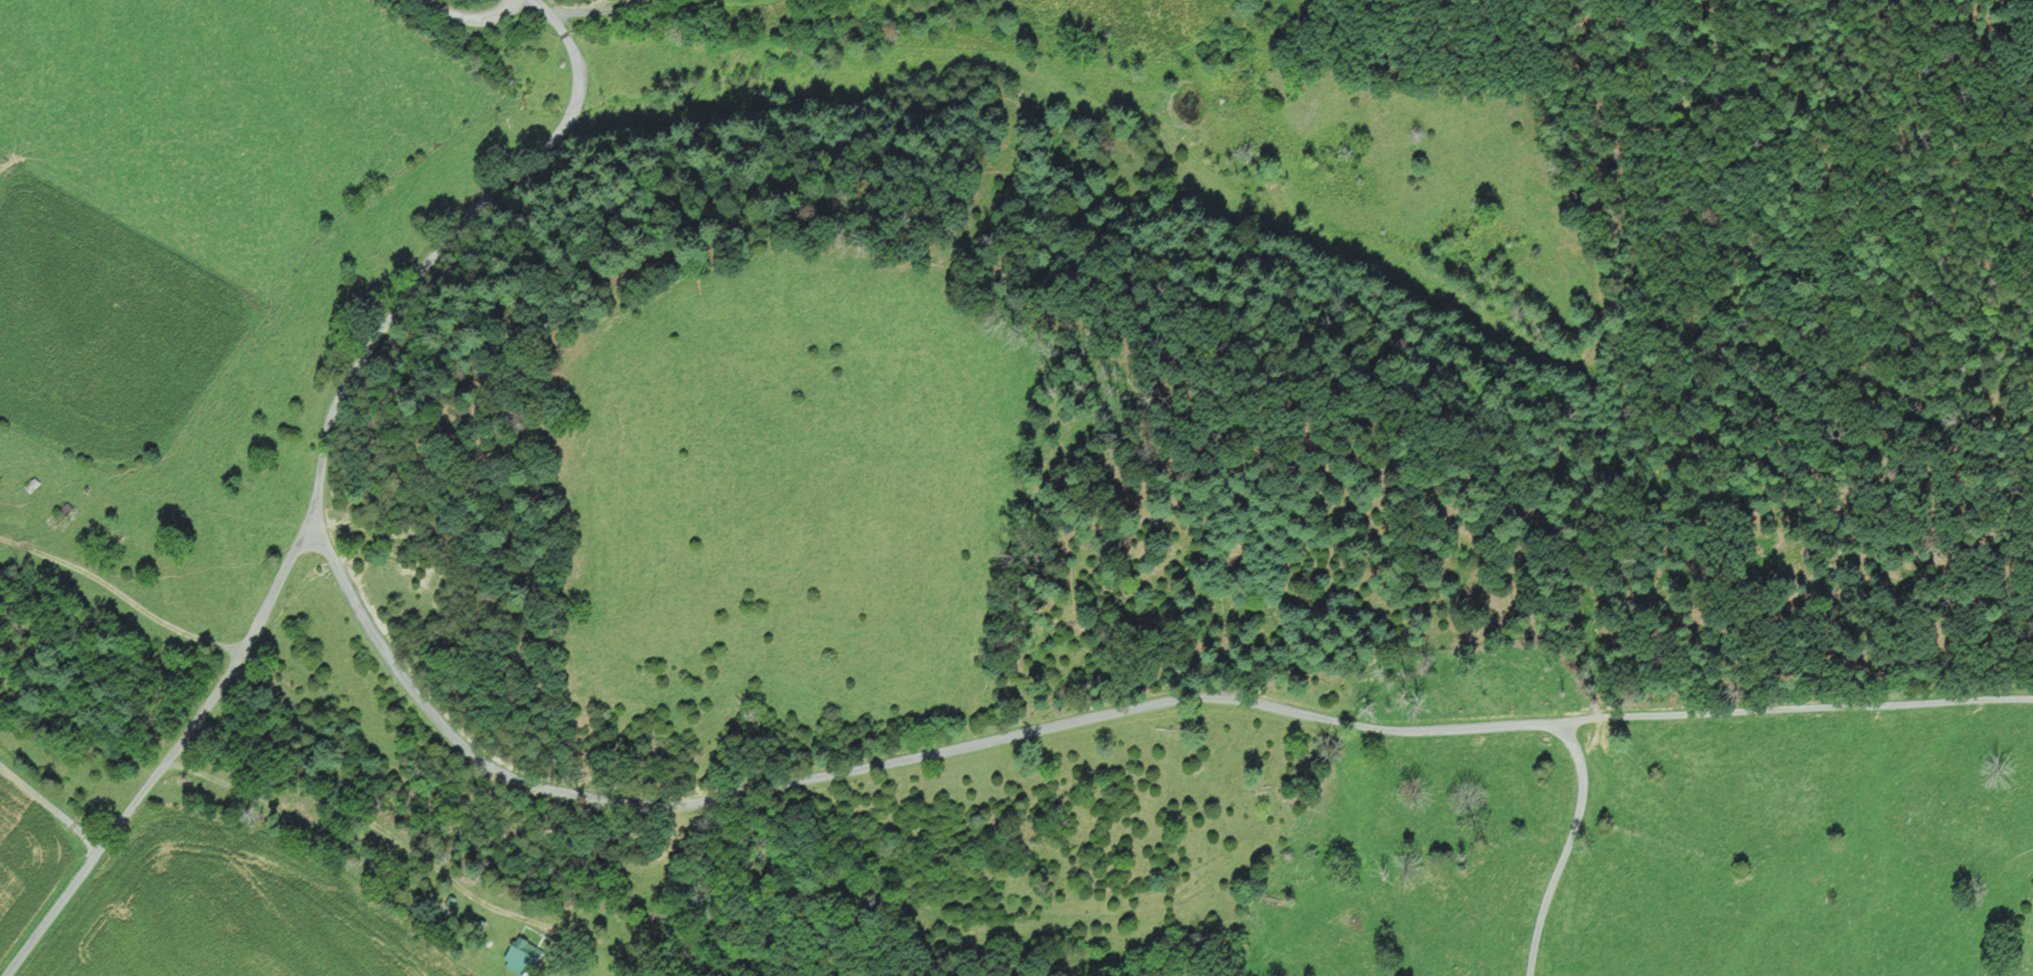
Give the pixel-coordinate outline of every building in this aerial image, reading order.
[(509,951),(515,938),(543,951),(537,963),(509,951)]
